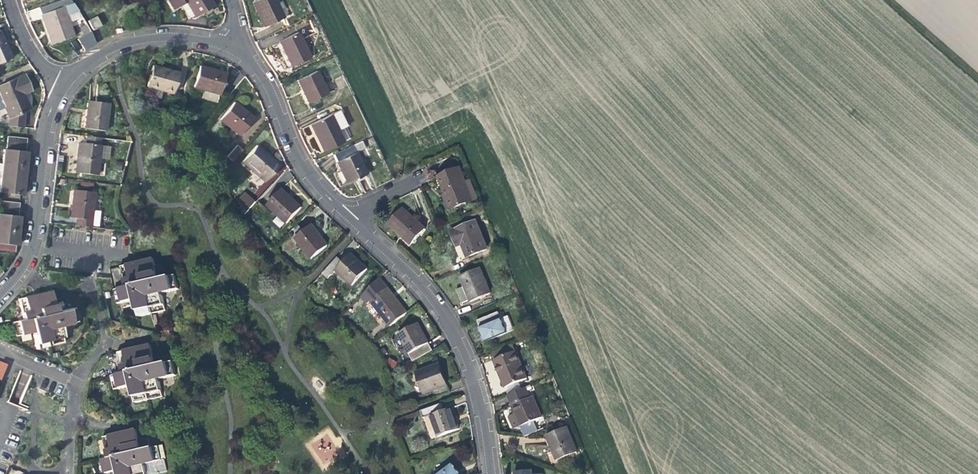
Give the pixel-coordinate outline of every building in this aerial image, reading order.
[(36,8),(43,29),(48,44),(71,36),(64,15),(76,11),(71,4),(68,0),(59,0),(36,8)] [(173,9),(187,2),(195,17),(214,7),(211,0),(168,0),(173,9)] [(265,28),(284,18),(275,0),(261,0),(253,4),(260,17),(265,28)] [(85,21),(90,30),(98,26),(93,17),(85,21)] [(88,31),(74,39),(82,51),(92,44),(88,31)] [(285,55),(291,68),(310,58),(298,34),(279,42),(285,55)] [(10,59),(4,44),(0,36),(0,63),(10,59)] [(147,84),(172,92),(178,71),(167,68),(152,64),(147,84)] [(213,70),(199,65),(193,86),(220,93),(225,74),(213,70)] [(303,93),(307,103),(326,94),(316,72),(298,81),(303,93)] [(0,86),(0,103),(1,107),(7,119),(27,111),(21,96),(28,93),(25,85),(22,77),(0,86)] [(204,92),(203,99),(218,101),(219,94),(204,92)] [(85,115),(83,127),(104,129),(107,102),(86,99),(85,115)] [(244,109),(234,101),(222,117),(240,133),(254,117),(244,109)] [(318,136),(324,149),(350,137),(345,125),(348,123),(341,108),(311,121),(318,136)] [(85,135),(84,142),(78,142),(76,157),(75,172),(95,174),(100,137),(85,135)] [(4,137),(3,143),(22,145),(23,139),(4,137)] [(333,153),(336,160),(341,170),(347,182),(366,173),(355,151),(363,147),(364,145),(361,139),(333,153)] [(3,143),(3,150),(22,152),(22,145),(3,143)] [(234,160),(244,148),(238,143),(228,155),(234,160)] [(270,155),(258,144),(244,159),(267,180),(273,174),(281,164),(270,155)] [(0,150),(0,164),(22,167),(22,158),(23,152),(22,152),(3,150),(0,150)] [(20,181),(21,174),(22,167),(0,164),(0,179),(20,181)] [(451,209),(472,200),(458,167),(437,176),(445,194),(451,209)] [(0,179),(0,193),(18,195),(19,189),(20,181),(0,179)] [(93,191),(72,189),(71,203),(69,217),(74,217),(74,225),(89,226),(93,191)] [(282,189),(268,204),(283,220),(287,223),(302,208),(293,199),(282,189)] [(246,211),(256,200),(251,195),(241,207),(246,211)] [(16,210),(16,203),(0,201),(0,208),(16,210)] [(397,232),(401,235),(402,233),(412,242),(425,228),(402,207),(388,223),(397,232)] [(15,216),(16,210),(0,208),(0,215),(15,216)] [(15,231),(15,224),(16,216),(15,216),(0,215),(0,229),(15,231)] [(450,231),(456,245),(461,244),(463,248),(466,256),(486,248),(475,221),(450,231)] [(297,225),(297,224),(287,235),(291,243),(295,240),(309,258),(326,245),(318,235),(310,225),(302,231),(297,225)] [(0,229),(0,244),(12,245),(13,245),(14,238),(15,231),(0,229)] [(0,244),(0,250),(11,252),(12,245),(0,244)] [(326,279),(334,271),(351,286),(366,270),(359,263),(350,254),(341,263),(336,257),(321,274),(326,279)] [(129,263),(118,266),(123,286),(112,289),(116,303),(133,299),(137,315),(163,309),(159,292),(175,287),(172,273),(156,277),(154,272),(151,257),(143,259),(134,261),(129,263)] [(469,302),(489,294),(479,269),(459,277),(463,287),(457,289),(460,296),(462,303),(469,300),(469,302)] [(389,326),(405,312),(394,298),(385,288),(378,278),(360,297),(366,304),(369,301),(389,326)] [(35,294),(17,298),(20,311),(21,319),(11,322),(14,335),(30,331),(34,348),(62,341),(57,324),(74,320),(71,307),(54,311),(48,291),(35,294)] [(485,341),(505,333),(499,319),(496,312),(476,321),(480,331),(485,341)] [(499,319),(505,333),(512,330),(506,316),(499,319)] [(431,350),(427,343),(423,336),(416,323),(397,334),(407,353),(411,361),(431,350)] [(154,365),(149,344),(117,352),(121,373),(111,375),(114,389),(131,385),(135,402),(161,395),(157,378),(174,374),(171,361),(154,365)] [(511,345),(492,353),(495,359),(492,361),(498,376),(504,388),(526,379),(511,345)] [(422,393),(432,390),(435,397),(449,392),(443,376),(438,364),(414,373),(422,393)] [(539,431),(535,421),(541,418),(532,397),(529,398),(525,388),(507,395),(513,411),(515,414),(508,418),(513,430),(520,427),(524,437),(539,431)] [(422,417),(429,415),(437,435),(457,427),(454,417),(450,407),(443,409),(440,402),(419,410),(422,417)] [(150,446),(141,449),(138,438),(135,428),(119,432),(115,433),(103,437),(108,457),(102,458),(106,472),(116,469),(118,473),(146,473),(147,473),(144,462),(161,458),(157,444),(150,446)] [(553,450),(557,461),(576,453),(566,428),(547,436),(553,450)] [(147,436),(138,438),(141,449),(150,446),(147,436)] [(312,443),(319,462),(336,455),(329,436),(312,443)] [(457,472),(450,463),(435,473),(458,473),(457,472)]
